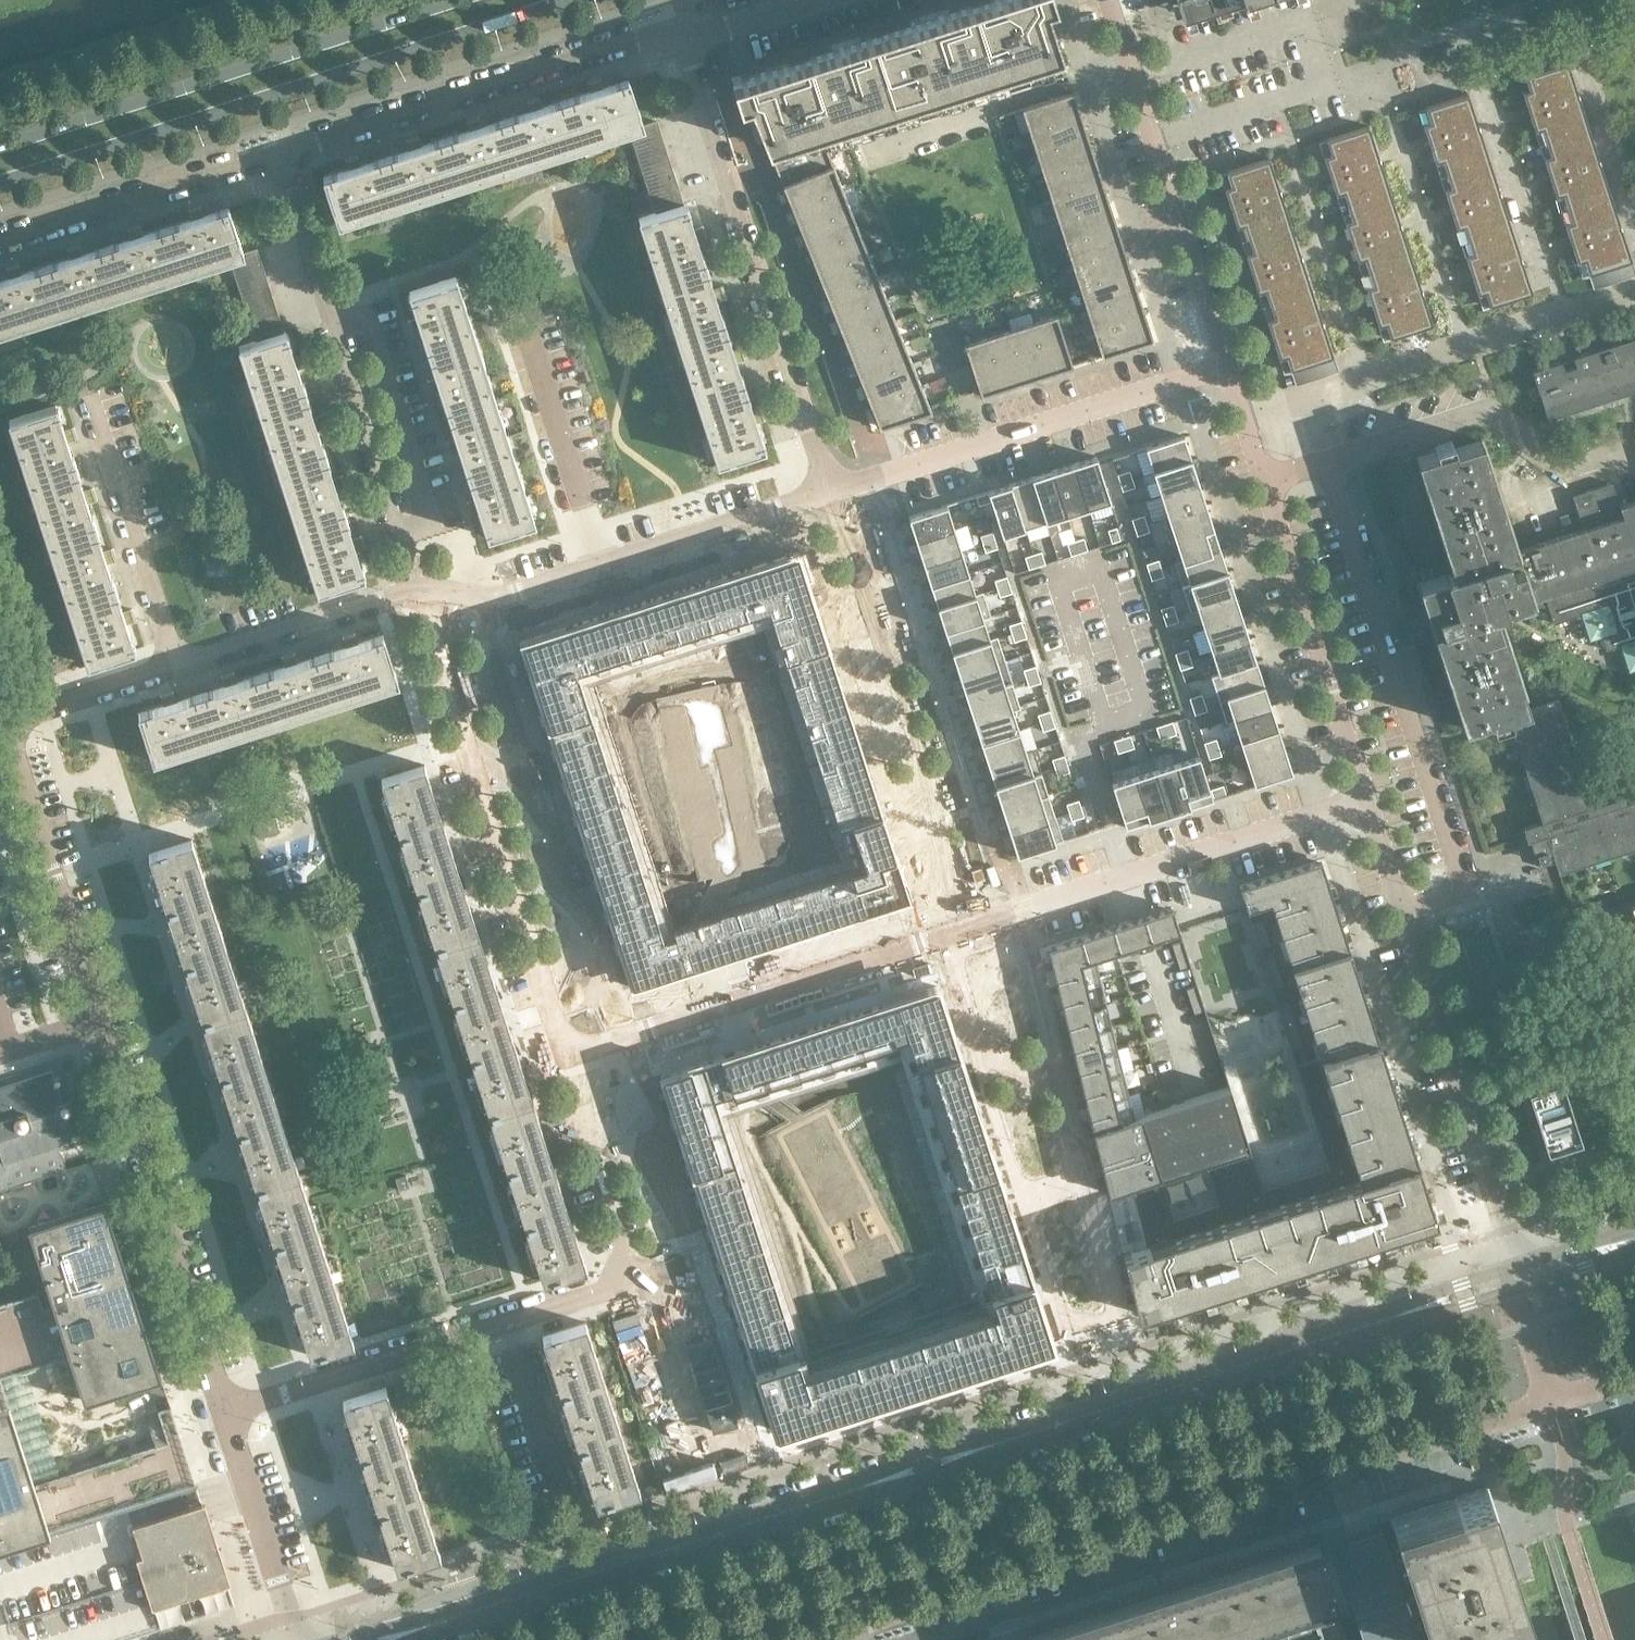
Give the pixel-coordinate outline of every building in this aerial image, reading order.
[(1068,73),(1066,67),(1056,37),(1054,32),(1051,21),(1046,6),(1055,3),(1054,0),(986,0),(971,5),(910,24),(860,41),(831,50),(809,57),(790,63),(775,68),(771,69),(741,79),(732,82),(739,104),(749,101),(757,120),(765,142),(783,185),(783,187),(834,166),(827,150),(851,143),(854,142),(847,121),(986,76),(993,97),(1068,73)] [(1231,0),(1177,0),(1182,16),(1231,0)] [(1578,94),(1567,60),(1524,74),(1525,75),(1518,77),(1528,110),(1578,94)] [(643,126),(643,125),(628,79),(603,87),(600,77),(587,81),(590,91),(566,99),(581,145),(629,130),(643,126)] [(1081,115),(1080,112),(1078,106),(1073,91),(1022,107),(1030,131),(1081,115)] [(1479,126),(1468,93),(1425,106),(1425,107),(1418,109),(1429,142),(1479,126)] [(1589,127),(1578,94),(1528,110),(1539,143),(1589,127)] [(581,145),(566,99),(542,106),(539,96),(527,100),(530,110),(506,118),(521,165),(581,145)] [(1087,134),(1085,128),(1081,115),(1030,131),(1037,154),(1088,137),(1087,134)] [(521,165),(506,118),(482,126),(479,116),(466,120),(469,130),(445,137),(460,184),(521,165)] [(661,133),(657,122),(657,120),(643,125),(643,126),(629,130),(632,142),(661,133)] [(1379,159),(1368,125),(1326,138),(1326,139),(1319,141),(1330,175),(1379,159)] [(1489,159),(1479,126),(1429,142),(1440,175),(1489,159)] [(1599,160),(1589,127),(1539,143),(1549,176),(1599,160)] [(665,145),(661,133),(632,142),(636,154),(665,145)] [(460,184),(445,137),(421,145),(418,135),(406,139),(409,149),(385,157),(400,203),(460,184)] [(1094,156),(1092,151),(1088,137),(1037,154),(1044,176),(1095,159),(1094,156)] [(668,157),(665,145),(636,154),(640,166),(668,157)] [(400,203),(385,157),(361,165),(357,155),(345,159),(348,168),(323,177),(338,223),(400,203)] [(672,168),(668,157),(640,166),(644,178),(672,168)] [(1280,191),(1269,157),(1226,170),(1227,171),(1220,174),(1230,207),(1280,191)] [(1051,198),(1102,182),(1102,179),(1100,173),(1095,159),(1044,176),(1051,198)] [(1390,191),(1379,159),(1330,175),(1340,207),(1390,191)] [(1500,192),(1489,159),(1440,175),(1450,208),(1500,192)] [(1610,193),(1599,160),(1549,176),(1560,209),(1610,193)] [(792,208),(842,188),(834,166),(783,187),(784,189),(789,201),(792,208)] [(676,180),(672,168),(644,178),(648,189),(676,180)] [(680,192),(676,180),(648,189),(652,201),(680,192)] [(1109,201),(1107,195),(1102,182),(1051,198),(1058,221),(1110,204),(1109,201)] [(851,210),(842,188),(792,208),(793,211),(798,223),(801,230),(851,210)] [(1291,223),(1280,191),(1230,207),(1241,240),(1291,223)] [(1401,224),(1390,191),(1340,207),(1351,240),(1401,224)] [(684,203),(680,192),(652,201),(655,212),(684,203)] [(1511,225),(1505,208),(1500,192),(1450,208),(1461,241),(1511,225)] [(1621,226),(1610,193),(1560,209),(1571,242),(1621,226)] [(705,264),(697,240),(707,237),(703,225),(693,228),(685,203),(684,203),(655,212),(638,218),(658,279),(705,264)] [(1116,224),(1114,218),(1110,204),(1058,221),(1065,243),(1117,226),(1116,224)] [(243,254),(243,252),(228,207),(203,215),(200,205),(188,209),(191,219),(167,227),(182,273),(229,258),(243,254)] [(860,232),(851,210),(801,230),(802,233),(807,244),(809,252),(860,232)] [(1301,256),(1291,223),(1241,240),(1251,272),(1301,256)] [(182,273),(167,227),(143,234),(139,224),(127,228),(130,238),(106,246),(121,293),(182,273)] [(1411,257),(1406,242),(1401,224),(1351,240),(1361,273),(1411,257)] [(1521,258),(1511,225),(1461,241),(1471,274),(1521,258)] [(1124,249),(1123,246),(1121,240),(1117,226),(1065,243),(1072,265),(1124,249)] [(1631,259),(1621,226),(1571,242),(1581,275),(1588,273),(1631,259)] [(868,253),(860,232),(809,252),(811,255),(815,266),(818,273),(868,253)] [(121,293),(106,246),(82,254),(79,244),(67,248),(70,258),(46,265),(61,312),(121,293)] [(261,261),(257,250),(257,248),(243,252),(243,254),(229,258),(233,270),(261,261)] [(1131,271),(1130,268),(1128,262),(1124,249),(1072,265),(1080,288),(1131,271)] [(877,275),(868,253),(818,273),(819,276),(824,288),(827,295),(877,275)] [(1312,289),(1306,270),(1301,256),(1251,272),(1262,305),(1312,289)] [(1422,290),(1411,257),(1361,273),(1372,306),(1422,290)] [(1532,292),(1521,258),(1471,274),(1482,307),(1489,305),(1489,306),(1532,292)] [(1631,259),(1588,273),(1593,288),(1634,274),(1634,271),(1631,259)] [(265,272),(261,261),(233,270),(237,281),(265,272)] [(46,265),(22,273),(18,263),(6,267),(9,277),(0,280),(0,331),(61,312),(46,265)] [(724,325),(716,301),(726,297),(722,285),(712,288),(705,264),(658,279),(678,340),(724,325)] [(1087,310),(1138,294),(1137,291),(1136,285),(1131,271),(1080,288),(1087,310)] [(269,284),(265,272),(237,281),(240,293),(269,284)] [(886,297),(877,275),(827,295),(828,298),(833,310),(835,317),(886,297)] [(475,338),(467,311),(456,276),(409,291),(417,316),(407,319),(411,332),(421,329),(429,353),(475,338)] [(273,296),(269,284),(240,293),(244,305),(273,296)] [(1323,322),(1312,289),(1262,305),(1273,338),(1323,322)] [(1433,324),(1422,290),(1372,306),(1383,339),(1390,337),(1390,338),(1433,324)] [(1145,313),(1143,307),(1138,294),(1087,310),(1094,332),(1146,316),(1145,313)] [(276,308),(273,296),(244,305),(248,317),(276,308)] [(894,318),(886,297),(835,317),(837,320),(841,332),(844,338),(894,318)] [(280,319),(276,308),(248,317),(252,329),(280,319)] [(1068,350),(1056,314),(1032,321),(1049,373),(1063,368),(1069,366),(1073,365),(1068,350)] [(1153,339),(1146,316),(1094,332),(1102,356),(1139,344),(1145,342),(1153,339)] [(903,340),(894,318),(844,338),(845,342),(850,354),(853,360),(903,340)] [(284,331),(284,330),(280,319),(252,329),(256,340),(284,331)] [(1049,373),(1032,321),(1010,328),(1027,380),(1040,376),(1046,374),(1049,373)] [(1333,355),(1323,322),(1273,338),(1283,371),(1290,369),(1333,355)] [(744,385),(736,361),(746,358),(742,346),(732,349),(724,325),(678,340),(697,400),(744,385)] [(1027,380),(1010,328),(988,336),(1004,387),(1018,383),(1024,381),(1027,380)] [(305,392),(297,368),(307,365),(303,353),(293,356),(285,331),(284,331),(256,340),(239,346),(259,407),(305,392)] [(1004,387),(988,336),(964,343),(978,387),(981,395),(996,390),(1002,388),(1004,387)] [(495,398),(484,363),(475,338),(429,353),(437,377),(427,380),(431,392),(441,389),(448,413),(495,398)] [(1588,353),(1588,351),(1573,356),(1574,358),(1579,375),(1596,380),(1601,397),(1634,386),(1634,338),(1588,353)] [(911,362),(903,340),(853,360),(854,364),(859,375),(861,382),(911,362)] [(1338,370),(1333,355),(1290,369),(1295,384),(1338,370)] [(1601,397),(1596,380),(1579,375),(1574,358),(1561,362),(1560,360),(1531,369),(1546,415),(1556,411),(1557,414),(1566,411),(1566,408),(1601,397)] [(870,404),(920,384),(911,362),(861,382),(863,386),(868,397),(870,404)] [(931,411),(929,406),(920,384),(870,404),(872,407),(873,407),(880,426),(886,424),(892,422),(892,423),(931,411)] [(764,447),(755,422),(765,418),(761,406),(752,409),(744,385),(697,400),(717,462),(764,447)] [(325,453),(317,429),(327,426),(323,413),(313,416),(305,392),(259,407),(278,468),(325,453)] [(514,459),(506,433),(495,398),(448,413),(456,437),(446,440),(450,453),(460,450),(468,474),(514,459)] [(75,466),(68,441),(77,438),(73,426),(64,429),(56,404),(9,419),(29,481),(75,466)] [(1153,471),(1191,458),(1184,434),(1145,447),(1153,471)] [(1619,505),(1612,482),(1572,495),(1583,528),(1516,549),(1481,438),(1454,447),(1453,445),(1415,457),(1452,570),(1417,581),(1428,615),(1436,612),(1438,620),(1440,626),(1432,629),(1463,725),(1490,717),(1491,719),(1528,707),(1497,610),(1544,595),(1553,622),(1579,614),(1588,640),(1601,636),(1605,649),(1618,645),(1627,672),(1634,669),(1634,500),(1619,505)] [(1071,456),(1086,500),(1108,493),(1094,449),(1071,456)] [(344,513),(336,489),(346,486),(342,474),(332,477),(325,453),(278,468),(297,528),(344,513)] [(1050,463),(1064,507),(1086,500),(1071,456),(1050,463)] [(1160,493),(1198,481),(1191,458),(1153,471),(1160,493)] [(534,520),(523,485),(514,459),(468,474),(475,498),(466,501),(470,513),(479,510),(487,535),(534,520)] [(1029,469),(1043,514),(1064,507),(1050,463),(1029,469)] [(95,526),(87,502),(97,499),(93,486),(83,490),(75,466),(29,481),(48,541),(95,526)] [(1008,476),(1022,521),(1043,514),(1029,469),(1008,476)] [(1119,481),(1132,477),(1129,469),(1117,473),(1119,481)] [(991,500),(1000,528),(1022,521),(1008,476),(985,483),(987,490),(991,500)] [(1122,490),(1134,486),(1132,477),(1119,481),(1122,490)] [(1167,515),(1206,503),(1198,481),(1160,493),(1167,515)] [(991,500),(987,490),(975,494),(978,505),(986,502),(991,500)] [(954,527),(947,503),(908,516),(916,540),(954,527)] [(1174,538),(1213,525),(1206,503),(1167,515),(1174,538)] [(364,575),(356,550),(366,547),(362,534),(352,537),(344,513),(297,528),(317,590),(364,575)] [(1134,526),(1146,522),(1144,514),(1131,518),(1134,526)] [(1136,534),(1149,530),(1146,522),(1134,526),(1136,534)] [(1182,560),(1220,548),(1213,525),(1174,538),(1182,560)] [(114,587),(107,563),(117,559),(113,547),(103,550),(95,526),(48,541),(68,602),(114,587)] [(961,550),(954,527),(916,540),(923,562),(961,550)] [(1107,530),(1111,542),(1120,539),(1116,527),(1107,530)] [(995,539),(992,531),(980,535),(982,543),(995,539)] [(1074,540),(1078,553),(1087,550),(1083,538),(1074,540)] [(997,547),(995,539),(982,543),(985,551),(997,547)] [(1066,543),(1070,555),(1078,553),(1074,540),(1066,543)] [(1189,582),(1227,570),(1220,548),(1182,560),(1188,581),(1189,582)] [(969,572),(961,550),(923,562),(930,584),(969,572)] [(797,551),(521,640),(633,986),(909,897),(797,551)] [(1032,554),(1036,566),(1044,563),(1040,551),(1032,554)] [(1024,556),(1028,569),(1036,566),(1032,554),(1024,556)] [(1148,571),(1161,567),(1158,559),(1145,563),(1148,571)] [(1151,579),(1163,575),(1161,567),(1148,571),(1151,579)] [(1196,605),(1234,592),(1227,570),(1189,582),(1188,581),(1181,584),(1189,608),(1196,606),(1196,605)] [(975,593),(969,572),(930,584),(937,607),(983,592),(983,591),(975,593)] [(1009,584),(1006,575),(994,579),(997,588),(1009,584)] [(1012,592),(1009,584),(997,588),(999,596),(1012,592)] [(134,648),(126,623),(136,620),(132,608),(122,611),(114,587),(68,602),(88,663),(134,648)] [(990,614),(983,592),(937,607),(944,629),(990,614)] [(1203,627),(1242,615),(1234,592),(1196,605),(1196,606),(1203,627)] [(1162,616),(1175,612),(1172,603),(1160,607),(1162,616)] [(1165,624),(1178,620),(1175,612),(1162,616),(1165,624)] [(952,651),(997,637),(997,635),(990,638),(983,618),(991,616),(990,614),(944,629),(952,651)] [(1210,648),(1210,650),(1249,637),(1242,615),(1203,627),(1210,648)] [(1024,628),(1021,620),(1008,624),(1011,632),(1024,628)] [(1026,637),(1024,628),(1011,632),(1014,641),(1026,637)] [(398,681),(383,634),(358,642),(354,632),(342,636),(345,646),(322,654),(337,700),(398,681)] [(1005,659),(997,637),(952,651),(959,674),(1005,659)] [(1203,651),(1210,676),(1218,673),(1218,672),(1256,660),(1249,637),(1210,650),(1210,648),(1203,651)] [(1177,660),(1189,656),(1187,648),(1174,652),(1177,660)] [(337,700),(322,654),(297,662),(294,652),(282,656),(285,666),(261,673),(276,720),(337,700)] [(1179,669),(1192,665),(1189,656),(1177,660),(1179,669)] [(1005,660),(1005,659),(959,674),(966,696),(1012,681),(1011,680),(1004,683),(998,663),(1005,660)] [(1218,673),(1225,694),(1263,682),(1256,660),(1218,672),(1218,673)] [(1035,665),(1023,669),(1025,677),(1038,673),(1035,665)] [(276,720),(261,673),(237,681),(233,671),(221,675),(224,685),(200,693),(215,739),(276,720)] [(900,672),(876,680),(897,747),(921,739),(900,672)] [(1041,681),(1038,673),(1025,677),(1028,685),(1041,681)] [(1019,704),(1012,681),(966,696),(973,718),(1019,704)] [(1225,694),(1232,717),(1270,704),(1263,682),(1225,694)] [(215,739),(200,693),(176,701),(173,691),(160,695),(164,705),(139,713),(153,759),(215,739)] [(1189,697),(1191,705),(1204,701),(1201,693),(1189,697)] [(1191,705),(1194,713),(1206,709),(1204,701),(1191,705)] [(1019,705),(1019,704),(973,718),(980,741),(1019,729),(1012,707),(1019,705)] [(1232,717),(1239,739),(1277,727),(1270,704),(1232,717)] [(1562,731),(1554,705),(1509,719),(1517,745),(1562,731)] [(1050,709),(1037,713),(1040,722),(1052,718),(1050,709)] [(1055,726),(1052,718),(1040,722),(1042,730),(1055,726)] [(1172,721),(1164,723),(1168,736),(1176,733),(1172,721)] [(1168,736),(1164,723),(1156,726),(1159,738),(1168,736)] [(1239,739),(1246,761),(1285,749),(1277,727),(1239,739)] [(1026,751),(1019,729),(980,741),(988,763),(1026,751)] [(1570,756),(1562,731),(1517,745),(1526,770),(1570,756)] [(1130,734),(1122,737),(1125,749),(1134,747),(1130,734)] [(1125,749),(1122,737),(1113,739),(1117,752),(1125,749)] [(1203,741),(1206,750),(1218,746),(1215,737),(1203,741)] [(1206,750),(1208,758),(1221,754),(1218,746),(1206,750)] [(995,785),(1041,771),(1033,748),(1026,751),(988,763),(995,785)] [(1246,761),(1254,785),(1292,773),(1285,749),(1246,761)] [(1064,754),(1051,758),(1054,766),(1067,762),(1064,754)] [(1198,754),(1176,761),(1190,806),(1213,799),(1198,754)] [(1578,782),(1570,756),(1526,770),(1534,796),(1578,782)] [(1190,806),(1176,761),(1155,768),(1169,813),(1190,806)] [(1069,771),(1067,762),(1054,766),(1057,775),(1069,771)] [(442,820),(424,763),(381,777),(399,834),(442,820)] [(931,768),(907,769),(908,782),(932,780),(931,768)] [(1169,813),(1155,768),(1134,775),(1148,819),(1169,813)] [(1048,793),(1041,771),(995,785),(1002,808),(1048,793)] [(1148,819),(1134,775),(1111,782),(1123,820),(1125,827),(1148,819)] [(1586,807),(1578,782),(1534,796),(1541,820),(1542,821),(1586,807)] [(1210,790),(1213,799),(1225,795),(1223,786),(1210,790)] [(1009,830),(1055,816),(1048,793),(1002,808),(1009,830)] [(1619,803),(1633,847),(1634,846),(1634,798),(1619,803)] [(1078,799),(1066,803),(1069,811),(1081,807),(1078,799)] [(1633,847),(1619,803),(1594,811),(1608,855),(1633,847)] [(1084,815),(1081,807),(1069,811),(1071,819),(1084,815)] [(1608,855),(1594,811),(1569,819),(1583,863),(1608,855)] [(280,830),(274,812),(254,819),(259,836),(280,830)] [(1055,842),(1048,819),(1055,817),(1055,816),(1009,830),(1017,854),(1055,842)] [(1583,863),(1569,819),(1544,827),(1542,821),(1541,820),(1522,826),(1523,829),(1527,840),(1532,838),(1539,861),(1553,856),(1558,871),(1583,863)] [(460,875),(442,820),(399,834),(417,889),(460,875)] [(209,894),(201,868),(191,838),(149,852),(167,908),(209,894)] [(1350,951),(1340,919),(1323,866),(1322,866),(1321,862),(1313,864),(1312,864),(1248,885),(1240,888),(1241,892),(1246,908),(1247,909),(1270,902),(1292,970),(1350,951)] [(478,931),(460,875),(417,889),(435,945),(478,931)] [(227,950),(218,922),(209,894),(167,908),(185,964),(227,950)] [(1179,928),(1176,918),(1172,906),(1138,917),(1130,919),(1133,928),(1138,944),(1146,941),(1180,930),(1179,928)] [(1138,944),(1133,928),(1130,919),(1087,933),(1088,936),(1095,958),(1138,944)] [(1262,919),(1251,922),(1253,929),(1264,925),(1262,919)] [(1266,932),(1264,925),(1253,929),(1255,935),(1266,932)] [(496,987),(478,931),(435,945),(453,1001),(496,987)] [(1268,938),(1266,932),(1255,935),(1257,941),(1268,938)] [(1095,958),(1088,936),(1087,933),(1047,946),(1053,972),(1095,959),(1095,958)] [(1270,944),(1268,938),(1257,941),(1259,948),(1270,944)] [(1185,945),(1182,939),(1171,943),(1173,949),(1185,945)] [(1187,952),(1185,945),(1173,949),(1175,955),(1187,952)] [(245,1006),(236,978),(227,950),(185,964),(203,1020),(245,1006)] [(1379,1040),(1372,1018),(1350,951),(1292,970),(1320,1057),(1321,1059),(1379,1040)] [(1189,958),(1187,952),(1175,955),(1177,962),(1189,958)] [(1191,964),(1189,958),(1177,962),(1179,968),(1191,964)] [(1101,982),(1095,959),(1053,972),(1059,995),(1101,982)] [(1275,959),(1264,962),(1266,969),(1277,965),(1275,959)] [(1268,975),(1279,971),(1277,965),(1266,969),(1268,975)] [(1281,978),(1279,971),(1268,975),(1270,981),(1281,978)] [(1283,984),(1281,978),(1270,981),(1272,988),(1283,984)] [(1106,1004),(1101,982),(1059,995),(1065,1018),(1106,1004)] [(1187,994),(1199,990),(1197,984),(1185,987),(1187,994)] [(937,985),(661,1074),(776,1429),(1052,1341),(937,985)] [(513,1042),(496,987),(453,1001),(471,1056),(513,1042)] [(1201,996),(1199,990),(1187,994),(1189,1000),(1201,996)] [(1203,1003),(1201,996),(1189,1000),(1192,1006),(1203,1003)] [(1289,1002),(1277,1006),(1279,1012),(1291,1008),(1289,1002)] [(1205,1009),(1203,1003),(1192,1006),(1194,1013),(1205,1009)] [(1112,1027),(1106,1004),(1065,1018),(1070,1041),(1112,1027)] [(263,1062),(254,1034),(245,1006),(203,1020),(221,1075),(263,1062)] [(1293,1014),(1291,1008),(1279,1012),(1281,1018),(1293,1014)] [(1295,1021),(1293,1014),(1281,1018),(1283,1024),(1295,1021)] [(1297,1027),(1295,1021),(1283,1024),(1285,1030),(1297,1027)] [(1117,1050),(1112,1027),(1070,1041),(1076,1063),(1117,1050)] [(1299,1033),(1297,1027),(1285,1030),(1287,1037),(1299,1033)] [(1303,1045),(1299,1033),(1287,1037),(1291,1049),(1303,1045)] [(1320,1057),(1296,1064),(1333,1178),(1266,1200),(1229,1085),(1134,1116),(1092,1129),(1103,1175),(1104,1175),(1108,1192),(1115,1190),(1115,1191),(1131,1185),(1146,1245),(1129,1251),(1130,1251),(1123,1253),(1128,1276),(1134,1302),(1135,1302),(1137,1312),(1164,1304),(1287,1265),(1283,1252),(1339,1234),(1343,1247),(1422,1222),(1422,1221),(1435,1217),(1430,1202),(1431,1202),(1379,1040),(1321,1059),(1320,1057)] [(532,1098),(513,1042),(471,1056),(489,1112),(532,1098)] [(1123,1073),(1117,1050),(1076,1063),(1081,1086),(1123,1073)] [(281,1117),(272,1090),(263,1062),(221,1075),(238,1131),(281,1117)] [(66,1112),(73,1110),(69,1099),(63,1100),(57,1082),(61,1081),(59,1074),(55,1075),(52,1068),(51,1069),(51,1070),(0,1087),(0,1188),(0,1189),(64,1168),(64,1167),(65,1166),(65,1164),(65,1162),(65,1161),(65,1159),(65,1157),(64,1155),(63,1154),(62,1152),(61,1150),(59,1149),(58,1148),(75,1143),(75,1144),(77,1144),(74,1137),(79,1135),(77,1129),(72,1130),(66,1112)] [(1129,1096),(1123,1073),(1081,1086),(1087,1109),(1129,1096)] [(1581,1140),(1561,1079),(1526,1090),(1546,1151),(1581,1140)] [(1134,1116),(1129,1096),(1087,1109),(1092,1129),(1134,1116)] [(550,1154),(532,1098),(489,1112),(507,1168),(550,1154)] [(299,1173),(290,1145),(281,1117),(238,1131),(256,1187),(299,1173)] [(567,1209),(550,1154),(507,1168),(524,1223),(567,1209)] [(317,1229),(308,1201),(299,1173),(256,1187),(274,1242),(317,1229)] [(70,1352),(84,1400),(161,1375),(105,1201),(29,1225),(51,1294),(50,1294),(53,1303),(43,1306),(38,1290),(0,1302),(0,1375),(70,1352)] [(586,1266),(567,1209),(524,1223),(543,1280),(586,1266)] [(335,1284),(326,1257),(317,1229),(274,1242),(292,1298),(335,1284)] [(353,1340),(344,1312),(335,1284),(292,1298),(310,1354),(353,1340)] [(603,1378),(594,1351),(585,1321),(542,1334),(560,1391),(603,1378)] [(0,1377),(0,1548),(196,1486),(170,1404),(157,1408),(168,1441),(34,1483),(0,1377)] [(621,1433),(611,1403),(603,1378),(560,1391),(578,1447),(621,1433)] [(403,1442),(395,1415),(385,1385),(342,1399),(361,1455),(403,1442)] [(639,1489),(628,1454),(621,1433),(578,1447),(596,1503),(639,1489)] [(421,1497),(413,1470),(403,1442),(361,1455),(378,1511),(421,1497)] [(1330,1609),(1346,1604),(1351,1602),(1363,1639),(1448,1639),(1528,1614),(1515,1574),(1486,1485),(1454,1496),(1452,1489),(1389,1509),(1374,1514),(1379,1532),(1349,1542),(1344,1524),(1021,1627),(981,1639),(1235,1639),(1330,1609)] [(439,1553),(430,1525),(421,1497),(378,1511),(397,1567),(439,1553)] [(227,1581),(231,1580),(205,1499),(133,1522),(142,1552),(149,1574),(0,1622),(0,1639),(117,1639),(233,1602),(227,1581)]
